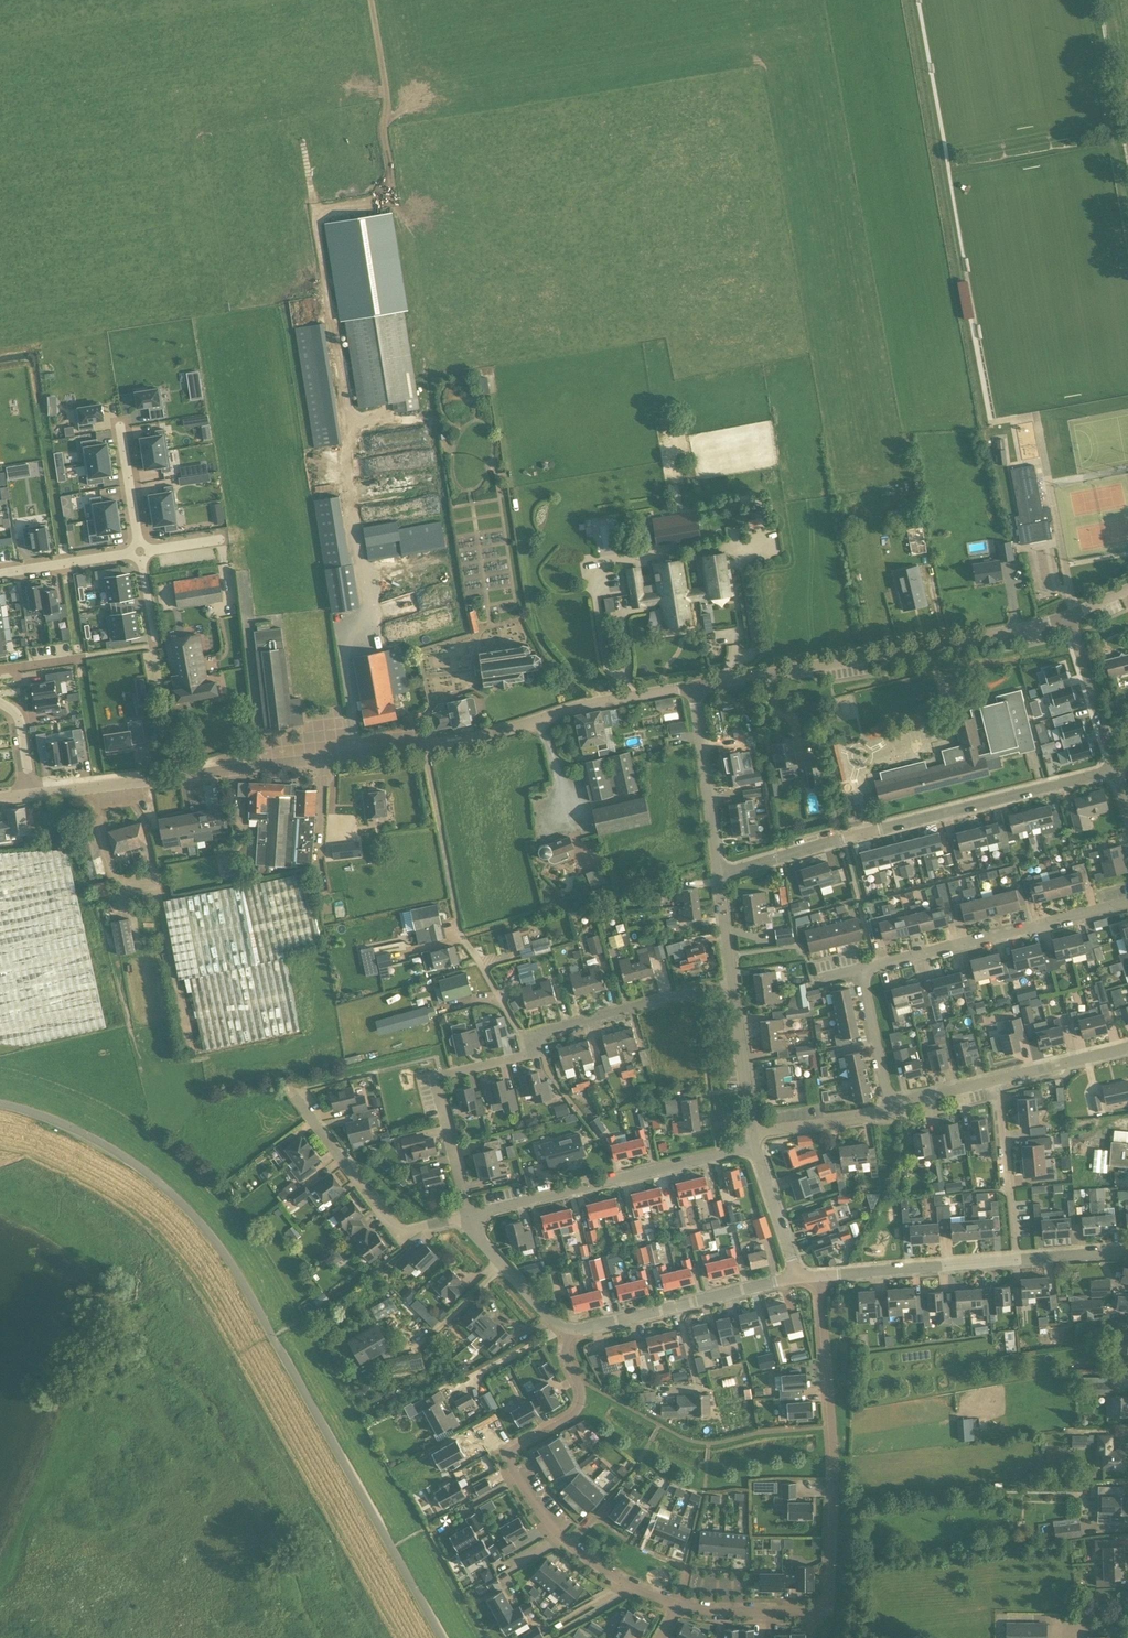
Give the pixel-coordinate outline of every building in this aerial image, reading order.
[(395,412),(419,408),(402,310),(406,310),(390,214),(326,224),(342,320),(346,320),(361,407),(394,402),(395,412)] [(324,323),(295,327),(299,350),(314,448),(342,443),(331,377),(332,377),(327,346),(324,323)] [(480,395),(490,393),(487,377),(478,378),(480,395)] [(203,398),(201,385),(188,387),(190,400),(203,398)] [(138,392),(136,392),(138,407),(149,406),(151,419),(165,417),(161,388),(147,390),(147,388),(138,390),(138,392)] [(91,405),(76,407),(79,429),(94,427),(93,420),(103,419),(102,414),(104,413),(102,403),(100,404),(100,401),(90,403),(91,405)] [(57,406),(48,406),(48,416),(57,415),(57,406)] [(208,415),(183,419),(185,426),(185,428),(200,425),(209,424),(209,422),(208,415)] [(74,427),(65,428),(66,437),(75,436),(74,427)] [(157,436),(141,438),(143,454),(168,450),(165,429),(156,430),(157,436)] [(97,438),(81,441),(85,462),(109,459),(107,443),(98,445),(97,438)] [(1007,463),(1003,438),(996,439),(997,450),(995,451),(997,465),(1007,463)] [(168,450),(143,454),(146,469),(161,466),(162,472),(171,471),(168,450)] [(53,453),(59,481),(67,479),(61,451),(53,453)] [(109,459),(85,462),(88,484),(103,482),(103,475),(112,474),(109,459)] [(29,463),(6,465),(7,478),(30,475),(29,463)] [(1050,507),(1042,509),(1034,465),(1011,470),(1019,516),(1015,516),(1017,526),(1020,545),(1052,539),(1048,520),(1052,520),(1050,507)] [(196,467),(180,469),(181,478),(197,475),(196,467)] [(192,484),(191,476),(178,478),(179,486),(192,484)] [(166,492),(150,495),(152,510),(174,506),(177,506),(174,485),(165,486),(166,492)] [(73,505),(72,494),(61,496),(63,507),(73,505)] [(102,496),(91,498),(94,519),(119,516),(116,500),(103,502),(102,496)] [(339,496),(314,500),(325,569),(352,564),(350,553),(348,553),(339,496)] [(174,506),(152,510),(154,525),(165,524),(166,531),(178,529),(177,522),(174,506)] [(913,507),(895,511),(897,519),(915,515),(913,507)] [(750,528),(765,523),(762,510),(746,514),(750,528)] [(697,511),(674,515),(679,542),(701,538),(697,511)] [(222,513),(215,515),(216,524),(224,523),(222,513)] [(653,522),(650,522),(650,527),(653,526),(655,538),(672,535),(673,543),(679,542),(674,515),(652,518),(653,522)] [(96,535),(86,536),(88,543),(106,540),(105,533),(121,531),(119,516),(94,519),(96,535)] [(369,561),(446,548),(441,521),(398,529),(397,521),(363,527),(366,546),(369,561)] [(45,524),(22,528),(25,546),(33,545),(34,551),(49,549),(45,524)] [(1000,550),(1002,560),(1014,557),(1010,540),(1005,541),(1006,549),(1000,550)] [(638,559),(625,561),(633,608),(649,606),(649,608),(662,606),(665,627),(692,623),(688,601),(733,594),(726,553),(701,557),(706,587),(689,589),(684,560),(658,564),(654,565),(659,592),(644,594),(638,559)] [(993,579),(1002,577),(999,560),(989,562),(989,563),(982,564),(982,563),(972,565),(975,582),(984,580),(984,581),(993,580),(993,579)] [(324,569),(332,613),(360,608),(353,564),(352,564),(325,569),(324,569)] [(904,610),(927,604),(918,567),(894,573),(898,589),(899,589),(904,610)] [(230,600),(225,573),(174,582),(178,609),(230,600)] [(128,574),(101,578),(103,591),(108,590),(130,586),(128,574)] [(23,603),(26,616),(46,613),(46,614),(43,591),(42,585),(39,585),(39,583),(29,584),(30,587),(27,587),(30,602),(23,603)] [(130,586),(108,590),(110,602),(132,599),(130,586)] [(56,589),(43,591),(46,614),(60,612),(61,618),(67,617),(65,604),(59,605),(56,589)] [(12,594),(13,603),(20,602),(18,593),(12,594)] [(613,597),(604,598),(606,612),(616,611),(613,597)] [(471,633),(478,631),(474,611),(466,613),(471,633)] [(136,624),(134,612),(111,615),(113,627),(136,624)] [(137,636),(136,624),(113,627),(115,640),(137,636)] [(61,628),(62,640),(70,639),(69,627),(61,628)] [(281,628),(254,631),(266,729),(272,728),(272,729),(288,727),(293,726),(293,725),(303,724),(300,698),(290,699),(281,628)] [(215,682),(208,684),(205,671),(211,670),(210,661),(204,662),(198,634),(165,641),(177,702),(218,694),(215,682)] [(482,674),(484,686),(499,684),(500,688),(510,686),(509,682),(523,680),(527,683),(531,682),(534,679),(533,670),(538,669),(542,664),(541,657),(536,653),(530,654),(531,650),(528,645),(523,644),(519,646),(479,653),(481,664),(474,665),(476,675),(482,674)] [(398,693),(408,691),(403,663),(405,662),(409,661),(406,650),(401,651),(400,648),(353,657),(363,710),(366,723),(397,717),(395,707),(400,706),(398,693)] [(1127,672),(1127,655),(1105,661),(1109,677),(1127,672)] [(558,669),(551,663),(548,667),(555,673),(558,669)] [(1052,669),(1044,671),(1047,683),(1041,685),(1044,695),(1051,693),(1065,688),(1062,679),(1069,677),(1065,665),(1061,666),(1061,664),(1051,666),(1052,669)] [(32,687),(30,688),(32,697),(34,697),(34,699),(59,696),(62,695),(60,681),(73,679),(72,670),(46,674),(47,683),(32,685),(32,687)] [(143,678),(135,680),(138,703),(147,702),(143,678)] [(1049,706),(1052,716),(1071,710),(1069,701),(1075,699),(1072,686),(1065,688),(1051,693),(1054,704),(1049,706)] [(1002,767),(999,756),(1035,747),(1024,701),(1021,690),(1020,690),(995,697),(996,703),(970,710),(972,719),(955,723),(960,746),(942,751),(945,764),(875,782),(880,802),(988,775),(987,770),(1002,767)] [(36,701),(34,701),(35,711),(37,710),(38,713),(53,710),(54,717),(67,714),(66,708),(61,708),(59,696),(36,699),(36,701)] [(656,708),(673,706),(672,697),(655,699),(656,708)] [(448,702),(449,710),(452,726),(453,726),(470,723),(470,720),(471,719),(471,716),(474,715),(476,713),(474,699),(471,698),(448,702)] [(1039,707),(1037,701),(1031,703),(1033,709),(1039,707)] [(452,726),(449,710),(445,711),(443,703),(439,704),(433,711),(434,713),(433,713),(436,729),(452,726)] [(600,710),(575,715),(578,731),(581,730),(581,728),(590,727),(591,730),(604,728),(600,710)] [(1072,712),(1052,718),(1055,728),(1057,728),(1061,739),(1085,732),(1082,719),(1075,721),(1072,712)] [(203,734),(224,731),(222,716),(201,718),(203,734)] [(105,735),(105,736),(107,749),(107,750),(108,750),(117,749),(123,748),(132,746),(132,747),(133,746),(133,745),(132,745),(131,735),(144,733),(142,720),(128,722),(129,731),(106,735),(106,734),(105,735)] [(684,721),(668,722),(669,733),(685,732),(684,721)] [(110,723),(110,731),(127,730),(127,722),(110,723)] [(578,731),(583,753),(598,750),(608,748),(606,742),(604,728),(591,730),(590,727),(581,728),(581,730),(578,731)] [(73,737),(60,739),(60,740),(64,763),(63,763),(64,765),(66,764),(67,766),(76,765),(76,763),(78,762),(76,747),(84,746),(81,728),(72,730),(73,737)] [(60,740),(47,742),(46,733),(36,734),(39,752),(48,750),(50,765),(52,765),(53,767),(62,765),(62,763),(64,763),(60,740)] [(1082,744),(1079,734),(1061,739),(1068,762),(1092,754),(1088,742),(1082,744)] [(781,780),(798,778),(795,765),(796,764),(792,742),(789,742),(788,740),(784,741),(784,743),(773,746),(777,768),(779,767),(781,780)] [(846,779),(836,742),(829,744),(839,781),(846,779)] [(1044,754),(1056,751),(1054,742),(1041,746),(1044,754)] [(618,793),(638,788),(629,751),(609,756),(614,775),(608,776),(604,757),(581,763),(590,802),(613,796),(611,787),(616,785),(618,793)] [(737,752),(722,755),(729,787),(738,785),(738,786),(755,782),(752,771),(736,775),(736,772),(741,771),(737,752)] [(804,762),(809,789),(822,787),(817,759),(804,762)] [(779,795),(776,781),(767,783),(769,797),(779,795)] [(292,867),(292,863),(312,864),(317,790),(291,789),(291,785),(249,783),(239,782),(238,795),(249,796),(248,811),(249,811),(249,819),(258,820),(256,865),(292,867)] [(544,784),(529,787),(531,799),(547,796),(544,784)] [(1096,792),(1096,794),(1075,799),(1077,810),(1070,812),(1074,832),(1090,828),(1087,815),(1108,810),(1103,790),(1096,792)] [(384,793),(364,795),(366,819),(386,817),(384,793)] [(599,835),(651,823),(645,796),(592,809),(599,835)] [(752,799),(744,801),(744,803),(730,805),(732,819),(754,816),(755,816),(752,799)] [(1053,824),(1054,830),(1061,829),(1056,812),(1051,814),(1049,806),(1035,809),(1039,827),(1053,824)] [(211,833),(228,830),(224,807),(191,813),(196,836),(195,836),(197,842),(212,839),(211,833)] [(12,841),(11,834),(28,832),(25,808),(8,810),(9,820),(0,821),(0,842),(12,841)] [(1034,837),(1032,829),(1039,827),(1035,809),(1021,812),(1027,836),(1028,836),(1030,844),(1035,842),(1033,837),(1034,837)] [(1015,842),(1014,840),(1027,836),(1021,812),(1008,816),(1010,824),(1003,826),(1004,830),(1008,846),(1009,846),(1008,844),(1015,842)] [(159,819),(164,842),(165,848),(175,846),(176,848),(180,847),(179,845),(181,845),(181,848),(196,845),(196,842),(197,842),(195,836),(196,836),(191,813),(159,819)] [(761,832),(757,833),(754,816),(732,819),(734,835),(741,834),(741,836),(749,835),(750,842),(762,840),(761,832)] [(127,826),(131,841),(129,842),(131,848),(147,843),(141,822),(127,826)] [(1010,851),(1008,846),(1004,830),(998,832),(996,824),(983,827),(987,845),(996,843),(998,849),(1002,847),(1003,853),(1010,851)] [(131,841),(127,826),(109,831),(115,852),(131,848),(129,842),(131,841)] [(976,856),(981,854),(979,847),(987,845),(983,827),(969,830),(974,849),(974,848),(976,856)] [(956,859),(962,858),(960,852),(974,849),(969,830),(957,834),(956,832),(949,833),(956,859)] [(939,868),(934,850),(942,848),(938,832),(925,836),(933,870),(939,868)] [(90,879),(106,875),(95,835),(79,839),(90,879)] [(923,853),(928,871),(933,870),(925,836),(912,839),(916,855),(923,853)] [(563,860),(569,858),(566,851),(573,848),(569,837),(557,841),(545,845),(543,846),(541,847),(539,848),(538,851),(538,852),(538,853),(538,855),(539,856),(540,857),(541,858),(543,859),(544,860),(545,860),(547,859),(549,862),(554,864),(563,860)] [(899,842),(903,858),(916,855),(912,839),(899,842)] [(359,842),(332,845),(334,859),(360,856),(359,842)] [(886,846),(890,861),(903,858),(899,842),(886,846)] [(1102,864),(1123,858),(1120,845),(1089,853),(1090,859),(1100,856),(1102,864)] [(890,861),(886,846),(873,849),(878,865),(890,861)] [(873,873),(877,889),(883,888),(881,883),(882,883),(879,872),(878,872),(877,865),(878,865),(873,849),(860,853),(864,868),(872,866),(873,873)] [(23,1045),(106,1027),(77,900),(65,850),(0,854),(0,1043),(23,1045)] [(233,865),(231,853),(222,854),(224,867),(233,865)] [(946,866),(953,864),(950,853),(943,855),(946,866)] [(1123,858),(1102,864),(1104,871),(1094,874),(1095,880),(1127,872),(1123,858)] [(845,879),(842,868),(830,871),(827,861),(814,865),(819,883),(820,888),(842,882),(842,881),(845,879)] [(913,875),(910,864),(905,865),(908,876),(913,875)] [(802,896),(815,893),(812,885),(819,883),(814,865),(794,871),(802,896)] [(899,867),(901,878),(908,876),(905,865),(899,867)] [(998,869),(1000,875),(1017,871),(1016,865),(998,869)] [(1051,866),(1052,871),(1058,896),(1071,893),(1067,875),(1060,876),(1058,869),(1057,870),(1056,865),(1051,866)] [(594,870),(599,883),(604,881),(600,868),(594,870)] [(599,885),(593,870),(585,873),(591,888),(599,885)] [(987,872),(989,879),(998,876),(996,870),(987,872)] [(1049,879),(1041,881),(1046,899),(1058,896),(1052,871),(1047,872),(1049,879)] [(1080,871),(1078,872),(1067,875),(1071,893),(1085,889),(1080,871)] [(280,953),(322,944),(306,872),(164,902),(179,979),(188,977),(203,1050),(301,1030),(286,958),(281,959),(280,953)] [(989,879),(987,872),(979,874),(980,881),(989,879)] [(1022,879),(1025,892),(1026,895),(1032,894),(1034,902),(1046,899),(1041,881),(1035,882),(1034,876),(1029,877),(1022,879)] [(97,897),(111,894),(108,881),(94,883),(97,897)] [(967,883),(968,888),(976,920),(986,917),(982,898),(975,900),(974,894),(976,893),(974,887),(973,887),(971,882),(967,883)] [(774,894),(775,902),(780,901),(781,905),(788,904),(786,887),(778,888),(779,893),(774,894)] [(684,905),(700,903),(698,888),(676,890),(677,901),(683,900),(684,905)] [(957,921),(964,919),(965,923),(976,920),(968,888),(962,890),(963,897),(965,896),(966,902),(953,905),(957,921)] [(1020,909),(1020,905),(1026,904),(1022,888),(1003,893),(1008,912),(1020,909)] [(909,899),(913,898),(911,890),(905,892),(906,897),(909,899)] [(745,909),(760,907),(759,903),(766,902),(765,892),(743,895),(745,909)] [(993,895),(998,915),(1008,912),(1003,893),(993,895)] [(982,898),(986,917),(998,915),(993,895),(982,898)] [(951,912),(950,912),(947,900),(942,901),(941,897),(935,899),(937,908),(930,910),(934,927),(947,924),(953,922),(951,912)] [(792,913),(800,911),(798,902),(790,904),(792,913)] [(700,903),(684,905),(684,910),(678,911),(679,921),(701,918),(700,903)] [(887,904),(890,914),(896,936),(908,933),(904,916),(897,918),(894,905),(891,903),(887,904)] [(923,911),(921,903),(915,904),(921,930),(934,927),(930,910),(923,911)] [(911,914),(904,916),(908,933),(921,930),(915,904),(909,906),(911,914)] [(432,941),(442,939),(439,924),(441,924),(437,905),(411,910),(415,929),(428,927),(432,941)] [(760,907),(745,909),(747,925),(769,922),(767,911),(760,912),(760,907)] [(871,918),(874,931),(880,929),(882,940),(896,936),(890,914),(871,918)] [(807,915),(795,919),(795,925),(809,921),(807,915)] [(111,922),(117,955),(135,951),(129,918),(111,922)] [(667,929),(677,927),(676,918),(666,920),(667,929)] [(844,921),(849,943),(862,939),(857,918),(844,921)] [(1106,918),(1093,920),(1095,930),(1108,928),(1106,918)] [(849,943),(844,921),(831,924),(836,946),(849,943)] [(1121,932),(1123,938),(1127,936),(1127,922),(1119,925),(1112,927),(1114,934),(1121,932)] [(836,946),(831,924),(818,928),(823,949),(836,946)] [(775,934),(792,931),(792,925),(787,926),(788,928),(775,930),(775,934)] [(509,950),(511,950),(523,947),(520,935),(529,932),(528,927),(518,929),(519,930),(506,934),(508,940),(506,941),(505,943),(506,949),(509,950)] [(823,949),(818,928),(805,931),(810,952),(823,949)] [(652,932),(638,934),(640,944),(653,942),(652,932)] [(1095,932),(1088,934),(1091,944),(1092,947),(1099,945),(1095,932)] [(621,933),(607,937),(609,941),(611,949),(631,943),(629,936),(627,937),(622,938),(622,937),(621,933)] [(1080,933),(1067,937),(1071,955),(1084,952),(1087,961),(1094,959),(1095,959),(1092,947),(1091,944),(1083,946),(1080,933)] [(599,935),(586,938),(589,946),(591,955),(603,952),(601,943),(599,935)] [(1127,952),(1118,955),(1121,962),(1127,960),(1127,936),(1123,938),(1127,952)] [(547,937),(531,941),(532,944),(533,950),(534,955),(551,951),(550,946),(547,937)] [(1055,952),(1049,953),(1053,970),(1060,968),(1059,965),(1064,963),(1065,961),(1064,957),(1071,955),(1067,937),(1052,940),(1055,949),(1055,952)] [(673,944),(666,946),(668,955),(673,953),(676,961),(678,960),(680,966),(689,963),(690,968),(691,971),(699,968),(697,961),(706,959),(702,944),(692,947),(685,949),(681,951),(679,942),(673,944)] [(1039,943),(1025,947),(1030,966),(1036,964),(1038,969),(1040,970),(1045,969),(1046,972),(1053,970),(1049,953),(1042,955),(1042,952),(1039,943)] [(662,944),(654,946),(658,959),(665,957),(662,944)] [(436,951),(431,952),(428,951),(421,952),(426,971),(440,967),(446,965),(446,966),(458,962),(454,946),(441,949),(442,950),(436,951)] [(1099,946),(1093,948),(1097,961),(1103,959),(1099,946)] [(367,977),(378,974),(372,947),(361,949),(367,977)] [(1014,962),(1008,964),(1012,980),(1019,979),(1018,977),(1025,976),(1023,968),(1030,966),(1025,947),(1011,951),(1014,959),(1014,962)] [(574,959),(587,955),(585,948),(573,952),(574,959)] [(635,962),(639,978),(654,974),(648,952),(638,955),(640,961),(635,962)] [(377,957),(379,968),(387,966),(390,966),(392,965),(390,954),(377,957)] [(996,975),(997,979),(999,981),(1004,979),(1005,982),(1012,980),(1007,961),(1001,963),(998,954),(985,957),(990,976),(996,975)] [(639,978),(635,962),(630,964),(628,957),(619,960),(625,982),(639,978)] [(975,980),(990,976),(985,957),(970,961),(974,974),(967,975),(969,982),(971,991),(978,989),(975,980)] [(537,962),(530,964),(532,970),(538,969),(537,962)] [(586,976),(590,991),(605,987),(599,966),(589,968),(591,974),(586,976)] [(518,974),(521,983),(534,980),(532,970),(518,974)] [(590,991),(586,976),(581,977),(579,971),(569,974),(575,995),(590,991)] [(755,989),(771,987),(770,983),(777,982),(775,971),(753,974),(755,989)] [(973,996),(971,991),(969,982),(962,983),(960,972),(945,976),(950,995),(952,995),(955,998),(961,997),(962,992),(963,992),(965,998),(973,996)] [(435,989),(439,1002),(471,993),(466,973),(439,980),(441,988),(435,989)] [(683,976),(677,978),(678,985),(685,983),(683,976)] [(938,1004),(937,998),(938,998),(942,1001),(947,1000),(948,995),(950,995),(945,976),(932,979),(925,981),(931,1005),(938,1004)] [(537,990),(541,1005),(556,1001),(550,979),(540,982),(542,988),(537,990)] [(914,1004),(915,1007),(917,1009),(931,1005),(925,981),(919,983),(919,982),(905,985),(910,1005),(914,1004)] [(1095,994),(1097,994),(1105,992),(1102,982),(1094,984),(1095,986),(1093,987),(1095,994)] [(418,984),(410,987),(412,993),(420,991),(418,984)] [(800,984),(794,985),(794,989),(797,1008),(803,1007),(808,1006),(806,992),(805,984),(803,984),(800,984)] [(1054,984),(1047,985),(1049,992),(1056,991),(1054,984)] [(531,985),(520,988),(526,1009),(541,1005),(537,990),(532,991),(531,985)] [(899,1020),(898,1015),(911,1012),(910,1005),(905,985),(891,989),(885,991),(888,1005),(887,1005),(891,1022),(899,1020)] [(771,987),(755,989),(757,1005),(779,1002),(778,991),(772,992),(771,987)] [(809,1000),(822,997),(820,988),(806,992),(809,1000)] [(833,1004),(851,1000),(849,988),(831,991),(833,1004)] [(1050,996),(1042,998),(1043,1004),(1052,1002),(1050,996)] [(1122,996),(1114,999),(1117,1007),(1125,1004),(1122,996)] [(998,1006),(1004,1005),(1003,999),(1000,998),(996,999),(998,1006)] [(1024,1023),(1034,1021),(1030,1005),(1028,999),(1025,1000),(1019,1001),(1021,1008),(1020,1008),(1024,1023)] [(827,1012),(828,1017),(836,1015),(854,1012),(851,1000),(833,1004),(835,1011),(827,1012)] [(983,1001),(974,1003),(975,1007),(977,1013),(985,1011),(983,1001)] [(1104,1017),(1109,1016),(1106,1003),(1100,1005),(1102,1014),(1099,1015),(1097,1007),(1089,1009),(1095,1034),(1107,1031),(1104,1017)] [(418,1020),(436,1015),(433,1006),(416,1011),(413,1012),(415,1020),(418,1020)] [(802,1008),(785,1010),(786,1018),(786,1019),(803,1017),(802,1008)] [(785,1009),(772,1010),(773,1018),(785,1017),(785,1009)] [(1089,1010),(1077,1013),(1076,1010),(1070,1012),(1073,1025),(1080,1023),(1084,1037),(1095,1034),(1089,1009),(1089,1010)] [(838,1027),(856,1023),(854,1012),(836,1015),(838,1027)] [(667,1049),(689,1045),(685,1014),(662,1018),(664,1028),(670,1027),(672,1037),(666,1038),(667,1049)] [(488,1048),(502,1044),(500,1032),(507,1031),(503,1017),(490,1020),(491,1027),(484,1028),(488,1048)] [(761,1037),(777,1035),(776,1030),(783,1029),(782,1018),(759,1021),(761,1037)] [(1017,1036),(1024,1035),(1020,1018),(1006,1022),(1008,1028),(1006,1028),(1007,1034),(1001,1036),(1005,1053),(1020,1049),(1017,1036)] [(1049,1029),(1053,1044),(1065,1042),(1059,1018),(1054,1019),(1056,1027),(1049,1029)] [(1048,1029),(1046,1021),(1034,1024),(1040,1048),(1053,1044),(1049,1029),(1048,1029)] [(834,1035),(836,1046),(850,1043),(849,1037),(859,1035),(856,1023),(838,1027),(840,1034),(834,1035)] [(477,1030),(479,1037),(486,1035),(484,1028),(477,1030)] [(617,1032),(621,1047),(626,1046),(627,1052),(638,1049),(632,1028),(617,1032)] [(450,1044),(452,1046),(456,1045),(458,1055),(472,1051),(471,1047),(479,1046),(475,1029),(453,1035),(453,1036),(450,1037),(449,1039),(450,1044)] [(621,1047),(617,1032),(602,1036),(608,1057),(618,1055),(617,1048),(621,1047)] [(927,1045),(929,1051),(933,1071),(948,1067),(944,1050),(950,1048),(947,1033),(934,1036),(935,1043),(927,1045)] [(954,1044),(959,1065),(973,1061),(969,1046),(975,1044),(973,1033),(962,1036),(963,1042),(954,1044)] [(777,1035),(761,1037),(764,1052),(786,1049),(784,1039),(778,1040),(777,1035)] [(573,1044),(577,1059),(582,1058),(584,1064),(593,1062),(587,1040),(573,1044)] [(577,1059),(573,1044),(558,1048),(564,1070),(574,1067),(572,1061),(577,1059)] [(795,1047),(796,1056),(810,1054),(808,1045),(795,1047)] [(896,1065),(903,1063),(906,1077),(922,1074),(915,1046),(906,1048),(892,1051),(896,1065)] [(646,1049),(638,1051),(643,1066),(650,1064),(646,1049)] [(847,1067),(864,1063),(862,1051),(844,1055),(847,1067)] [(849,1079),(867,1075),(864,1063),(847,1067),(849,1079)] [(593,1066),(597,1080),(606,1078),(602,1064),(593,1066)] [(636,1077),(632,1064),(626,1066),(627,1070),(628,1070),(630,1077),(630,1079),(636,1077)] [(768,1084),(783,1082),(782,1077),(789,1076),(788,1066),(766,1069),(768,1084)] [(622,1079),(630,1077),(628,1070),(627,1070),(620,1072),(622,1079)] [(524,1095),(533,1093),(534,1098),(537,1097),(538,1102),(551,1099),(547,1081),(540,1083),(537,1072),(520,1076),(524,1095)] [(852,1090),(869,1087),(867,1075),(849,1079),(852,1090)] [(490,1103),(502,1100),(504,1107),(508,1106),(509,1110),(517,1109),(514,1094),(507,1096),(503,1080),(488,1083),(490,1092),(487,1092),(490,1103)] [(1127,1099),(1127,1081),(1103,1086),(1106,1104),(1127,1099)] [(576,1084),(576,1086),(572,1088),(573,1093),(585,1089),(583,1082),(576,1084)] [(783,1082),(768,1084),(770,1099),(792,1096),(790,1086),(784,1087),(783,1082)] [(869,1087),(852,1090),(854,1103),(872,1099),(869,1087)] [(1056,1087),(1058,1102),(1065,1101),(1064,1087),(1056,1087)] [(353,1106),(354,1113),(368,1110),(364,1096),(357,1098),(354,1096),(353,1088),(346,1090),(344,1088),(338,1090),(338,1092),(330,1094),(334,1110),(353,1106)] [(475,1108),(477,1116),(485,1114),(479,1091),(472,1092),(471,1088),(458,1091),(463,1111),(475,1108)] [(1036,1102),(1042,1102),(1041,1089),(1023,1091),(1024,1099),(1017,1099),(1019,1112),(1037,1111),(1036,1102)] [(1102,1110),(1098,1095),(1091,1097),(1094,1112),(1102,1110)] [(375,1106),(381,1105),(380,1096),(373,1098),(375,1106)] [(683,1116),(698,1114),(696,1099),(676,1101),(676,1099),(665,1101),(667,1114),(682,1112),(683,1116)] [(566,1103),(553,1107),(556,1117),(569,1113),(566,1103)] [(360,1112),(362,1120),(347,1123),(347,1124),(346,1124),(344,1127),(346,1131),(348,1133),(349,1132),(351,1143),(373,1137),(368,1119),(377,1117),(375,1108),(360,1112)] [(1020,1126),(1038,1124),(1037,1111),(1019,1112),(1020,1126)] [(648,1126),(645,1112),(637,1114),(641,1128),(648,1126)] [(698,1114),(683,1116),(683,1121),(677,1122),(678,1132),(700,1130),(698,1114)] [(597,1116),(590,1122),(598,1132),(605,1127),(597,1116)] [(522,1118),(514,1120),(516,1128),(524,1126),(522,1118)] [(975,1143),(989,1140),(985,1118),(971,1121),(972,1129),(965,1131),(968,1149),(975,1148),(975,1143)] [(653,1128),(660,1127),(659,1119),(652,1120),(653,1128)] [(952,1146),(960,1145),(956,1123),(941,1126),(942,1134),(936,1135),(939,1157),(953,1155),(952,1146)] [(1030,1136),(1047,1134),(1046,1126),(1030,1128),(1030,1136)] [(627,1141),(630,1156),(646,1152),(643,1138),(644,1138),(642,1129),(636,1131),(637,1139),(627,1141)] [(935,1150),(938,1150),(935,1135),(929,1136),(927,1135),(926,1129),(920,1130),(920,1133),(914,1134),(917,1155),(925,1154),(926,1161),(937,1159),(935,1150)] [(383,1140),(391,1139),(389,1130),(381,1132),(383,1140)] [(566,1161),(585,1156),(579,1133),(543,1144),(550,1169),(566,1164),(566,1161)] [(415,1158),(437,1153),(433,1138),(418,1142),(417,1135),(402,1139),(407,1162),(416,1160),(415,1158)] [(798,1147),(812,1146),(811,1135),(797,1136),(798,1147)] [(630,1156),(627,1141),(615,1144),(614,1136),(608,1138),(610,1147),(611,1146),(614,1159),(630,1156)] [(284,1159),(290,1155),(294,1160),(312,1147),(304,1138),(303,1139),(302,1137),(292,1144),(288,1139),(275,1148),(284,1159)] [(1037,1138),(1038,1145),(1022,1146),(1023,1161),(1044,1159),(1043,1149),(1052,1148),(1050,1137),(1037,1138)] [(487,1151),(474,1154),(477,1167),(498,1162),(495,1149),(501,1148),(499,1139),(485,1143),(487,1151)] [(1109,1163),(1127,1165),(1127,1142),(1111,1141),(1109,1163)] [(867,1143),(853,1145),(856,1169),(862,1168),(861,1162),(869,1161),(868,1148),(867,1143)] [(841,1158),(834,1159),(834,1160),(836,1172),(837,1179),(837,1182),(844,1181),(843,1173),(849,1172),(849,1171),(856,1170),(856,1169),(853,1145),(839,1147),(840,1151),(841,1158)] [(298,1166),(292,1171),(300,1182),(313,1172),(309,1167),(318,1159),(317,1158),(319,1157),(312,1147),(294,1160),(298,1166)] [(782,1151),(788,1168),(799,1164),(800,1165),(809,1162),(818,1159),(815,1149),(806,1152),(806,1153),(797,1156),(794,1147),(793,1147),(793,1148),(782,1151)] [(1107,1172),(1108,1149),(1093,1148),(1093,1171),(1107,1172)] [(1061,1156),(1063,1169),(1071,1168),(1069,1155),(1061,1156)] [(805,1176),(792,1180),(797,1198),(811,1193),(820,1190),(816,1178),(820,1177),(825,1176),(836,1172),(834,1160),(834,1159),(833,1159),(825,1162),(816,1165),(817,1166),(806,1169),(809,1178),(806,1179),(805,1176)] [(1053,1167),(1045,1168),(1044,1159),(1023,1161),(1025,1175),(1041,1173),(1041,1180),(1055,1179),(1053,1167)] [(386,1170),(391,1166),(385,1160),(381,1165),(386,1170)] [(985,1161),(985,1169),(998,1168),(997,1161),(985,1161)] [(480,1179),(493,1176),(495,1184),(509,1181),(507,1173),(501,1174),(498,1162),(477,1167),(480,1179)] [(870,1163),(872,1178),(878,1177),(876,1162),(870,1163)] [(538,1184),(535,1172),(530,1173),(527,1163),(521,1164),(528,1187),(538,1184)] [(426,1187),(431,1186),(433,1193),(443,1191),(441,1183),(444,1182),(440,1168),(427,1171),(426,1164),(412,1168),(415,1182),(424,1180),(426,1187)] [(269,1166),(263,1171),(267,1177),(273,1172),(269,1166)] [(738,1168),(723,1172),(728,1189),(735,1188),(737,1196),(744,1195),(742,1185),(746,1184),(744,1177),(740,1178),(738,1168)] [(394,1171),(391,1175),(396,1179),(399,1175),(394,1171)] [(325,1202),(343,1189),(332,1174),(320,1182),(320,1181),(313,1186),(325,1202)] [(256,1176),(245,1184),(250,1191),(261,1182),(256,1176)] [(406,1181),(401,1176),(397,1180),(402,1185),(406,1181)] [(704,1200),(712,1198),(710,1190),(708,1191),(705,1176),(691,1180),(694,1195),(702,1193),(704,1200)] [(677,1199),(679,1206),(688,1204),(686,1197),(694,1195),(691,1180),(676,1183),(680,1198),(677,1199)] [(962,1180),(945,1181),(946,1191),(962,1190),(962,1180)] [(934,1192),(944,1191),(943,1181),(932,1183),(934,1192)] [(296,1205),(311,1194),(303,1184),(289,1195),(296,1205)] [(659,1211),(667,1208),(666,1201),(663,1202),(660,1187),(646,1191),(649,1205),(657,1203),(659,1211)] [(285,1188),(278,1192),(283,1199),(289,1194),(285,1188)] [(1119,1207),(1125,1207),(1126,1207),(1127,1214),(1126,1214),(1127,1230),(1127,1190),(1117,1191),(1119,1207)] [(632,1194),(635,1209),(633,1209),(634,1216),(643,1214),(641,1207),(649,1205),(646,1191),(632,1194)] [(987,1199),(987,1191),(976,1192),(976,1199),(987,1199)] [(877,1206),(877,1193),(868,1193),(868,1206),(877,1206)] [(614,1221),(623,1219),(621,1212),(618,1213),(615,1198),(601,1201),(604,1216),(612,1214),(614,1221)] [(724,1215),(721,1200),(712,1202),(716,1217),(724,1215)] [(1075,1214),(1074,1200),(1067,1201),(1069,1215),(1075,1214)] [(351,1235),(364,1225),(359,1219),(363,1216),(352,1201),(342,1208),(340,1205),(333,1210),(336,1213),(334,1214),(345,1229),(346,1228),(351,1235)] [(587,1205),(590,1219),(588,1220),(590,1227),(598,1225),(596,1218),(604,1216),(601,1201),(587,1205)] [(986,1219),(978,1220),(980,1238),(994,1236),(992,1219),(992,1216),(999,1215),(998,1201),(991,1201),(991,1210),(985,1210),(986,1219)] [(1097,1202),(1099,1233),(1115,1231),(1113,1214),(1104,1215),(1103,1201),(1097,1202)] [(1099,1233),(1097,1202),(1090,1202),(1091,1216),(1082,1217),(1084,1234),(1099,1233)] [(1034,1219),(1041,1218),(1043,1238),(1056,1236),(1054,1211),(1041,1213),(1040,1203),(1033,1204),(1034,1219)] [(972,1221),(965,1221),(966,1239),(980,1238),(978,1220),(977,1204),(971,1205),(972,1214),(971,1214),(972,1221)] [(731,1205),(723,1206),(727,1226),(735,1224),(742,1222),(740,1213),(733,1214),(731,1205)] [(833,1211),(831,1205),(802,1214),(804,1221),(802,1221),(804,1228),(806,1227),(807,1229),(813,1227),(815,1233),(830,1229),(828,1222),(829,1222),(826,1214),(833,1211)] [(944,1220),(943,1205),(936,1206),(937,1220),(944,1220)] [(908,1208),(901,1209),(903,1223),(904,1237),(911,1236),(911,1243),(925,1242),(923,1225),(923,1217),(909,1218),(908,1208)] [(578,1230),(576,1222),(574,1222),(570,1209),(556,1212),(561,1234),(578,1230)] [(686,1225),(682,1210),(675,1211),(678,1227),(686,1225)] [(1063,1218),(1063,1211),(1054,1211),(1056,1236),(1071,1235),(1069,1218),(1063,1218)] [(542,1230),(544,1238),(561,1234),(556,1212),(541,1216),(545,1230),(542,1230)] [(764,1216),(753,1219),(760,1238),(770,1235),(771,1235),(764,1215),(764,1216)] [(642,1232),(639,1219),(630,1222),(633,1234),(642,1232)] [(965,1221),(951,1222),(952,1232),(952,1240),(966,1239),(965,1221)] [(521,1222),(507,1225),(508,1228),(506,1229),(508,1236),(509,1236),(512,1246),(519,1244),(521,1250),(534,1247),(531,1234),(524,1236),(521,1222)] [(938,1223),(923,1225),(925,1242),(939,1241),(938,1234),(938,1223)] [(727,1226),(726,1226),(727,1233),(736,1231),(735,1224),(727,1226)] [(842,1240),(851,1237),(847,1224),(837,1227),(842,1240)] [(292,1243),(301,1236),(294,1227),(285,1234),(292,1243)] [(376,1255),(387,1247),(376,1232),(372,1235),(367,1228),(355,1238),(360,1244),(358,1246),(370,1262),(377,1257),(376,1255)] [(585,1232),(589,1245),(590,1252),(597,1251),(595,1243),(598,1242),(595,1229),(585,1232)] [(704,1247),(700,1231),(689,1234),(693,1250),(704,1247)] [(574,1235),(577,1248),(578,1247),(580,1255),(581,1255),(582,1260),(590,1258),(583,1232),(574,1235)] [(682,1242),(690,1241),(689,1234),(681,1236),(682,1242)] [(816,1256),(833,1251),(831,1242),(837,1240),(836,1234),(812,1241),(816,1256)] [(650,1265),(659,1263),(656,1249),(660,1248),(659,1242),(646,1245),(650,1265)] [(751,1268),(768,1264),(764,1250),(762,1243),(757,1245),(753,1246),(755,1252),(748,1254),(751,1268)] [(422,1270),(437,1256),(425,1245),(414,1256),(408,1251),(398,1261),(408,1272),(411,1268),(413,1270),(417,1265),(422,1270)] [(638,1265),(649,1262),(646,1246),(634,1249),(638,1265)] [(738,1271),(734,1257),(734,1256),(736,1256),(734,1248),(726,1250),(728,1258),(720,1260),(723,1275),(738,1271)] [(342,1258),(336,1251),(325,1259),(331,1266),(342,1258)] [(705,1264),(709,1279),(723,1275),(720,1260),(718,1252),(702,1256),(704,1264),(705,1264)] [(610,1254),(602,1256),(606,1275),(615,1273),(610,1254)] [(589,1260),(594,1281),(605,1278),(600,1258),(589,1260)] [(691,1267),(689,1259),(681,1261),(683,1269),(675,1271),(679,1286),(693,1282),(690,1267),(691,1267)] [(534,1273),(543,1271),(541,1262),(523,1266),(525,1274),(533,1272),(534,1273)] [(661,1274),(664,1289),(679,1286),(675,1271),(667,1273),(665,1265),(657,1267),(659,1275),(661,1274)] [(1122,1268),(1120,1282),(1127,1283),(1127,1269),(1122,1268)] [(452,1300),(463,1290),(458,1284),(461,1281),(450,1270),(433,1286),(444,1297),(447,1295),(452,1300)] [(648,1293),(645,1279),(645,1278),(646,1278),(644,1270),(637,1272),(639,1279),(630,1282),(634,1297),(648,1293)] [(561,1287),(569,1285),(566,1272),(558,1274),(561,1287)] [(620,1276),(614,1277),(620,1300),(634,1297),(630,1282),(622,1284),(620,1276)] [(1049,1296),(1048,1277),(1034,1278),(1036,1297),(1043,1296),(1044,1310),(1057,1309),(1056,1295),(1049,1296)] [(1028,1305),(1028,1297),(1036,1297),(1034,1278),(1020,1279),(1021,1289),(1014,1290),(1016,1306),(1016,1314),(1021,1313),(1020,1306),(1028,1305)] [(1110,1279),(1090,1280),(1091,1298),(1111,1297),(1110,1279)] [(604,1304),(600,1289),(602,1289),(600,1281),(592,1282),(594,1291),(586,1293),(589,1308),(604,1304)] [(567,1289),(570,1297),(571,1296),(575,1311),(589,1308),(586,1293),(577,1295),(575,1286),(567,1289)] [(1008,1286),(994,1287),(995,1298),(988,1298),(990,1322),(995,1321),(994,1314),(1002,1313),(1002,1305),(1010,1304),(1008,1286)] [(914,1287),(900,1288),(902,1307),(910,1306),(911,1314),(922,1313),(921,1301),(921,1297),(920,1294),(915,1295),(914,1287)] [(887,1298),(881,1298),(881,1301),(882,1316),(887,1316),(895,1315),(903,1315),(902,1311),(902,1307),(900,1288),(886,1290),(886,1292),(887,1298)] [(982,1299),(981,1288),(968,1290),(969,1307),(976,1307),(977,1315),(986,1315),(987,1322),(990,1322),(988,1298),(982,1299)] [(873,1291),(858,1292),(859,1311),(860,1311),(867,1311),(868,1318),(869,1318),(882,1316),(881,1301),(881,1298),(874,1299),(874,1290),(873,1291)] [(955,1291),(955,1301),(949,1301),(951,1322),(953,1322),(954,1320),(954,1317),(963,1316),(962,1308),(969,1307),(968,1290),(955,1291)] [(402,1298),(406,1303),(413,1296),(408,1291),(402,1298)] [(324,1292),(313,1300),(318,1307),(329,1299),(324,1292)] [(928,1300),(921,1301),(922,1313),(922,1316),(923,1316),(923,1315),(929,1315),(929,1311),(937,1310),(938,1325),(951,1324),(951,1322),(949,1301),(942,1302),(941,1292),(927,1293),(928,1300)] [(1114,1294),(1113,1310),(1127,1311),(1127,1295),(1114,1294)] [(391,1296),(370,1308),(377,1319),(397,1308),(391,1296)] [(431,1326),(438,1320),(416,1297),(409,1304),(431,1326)] [(1102,1299),(1070,1301),(1071,1315),(1081,1315),(1081,1318),(1093,1317),(1093,1314),(1103,1313),(1102,1299)] [(479,1335),(493,1322),(487,1316),(489,1314),(478,1303),(461,1320),(472,1331),(474,1329),(479,1335)] [(783,1318),(786,1327),(787,1334),(802,1330),(798,1312),(788,1315),(785,1304),(768,1308),(771,1321),(783,1318)] [(440,1309),(435,1314),(440,1318),(445,1314),(440,1309)] [(763,1333),(760,1324),(759,1324),(755,1311),(739,1315),(743,1328),(753,1326),(755,1335),(756,1335),(758,1345),(765,1343),(762,1333),(763,1333)] [(729,1317),(716,1320),(720,1337),(722,1346),(731,1344),(741,1341),(737,1325),(731,1326),(729,1317)] [(493,1322),(479,1335),(485,1340),(483,1342),(494,1353),(510,1336),(500,1325),(498,1327),(493,1322)] [(1124,1332),(1125,1323),(1111,1322),(1110,1333),(1119,1334),(1117,1351),(1127,1351),(1127,1332),(1124,1332)] [(699,1351),(707,1349),(710,1349),(712,1358),(721,1356),(714,1329),(708,1331),(706,1323),(693,1326),(697,1343),(698,1343),(699,1351)] [(361,1361),(387,1346),(377,1328),(351,1343),(361,1361)] [(684,1344),(678,1346),(674,1330),(660,1334),(664,1349),(672,1347),(674,1356),(675,1359),(681,1358),(687,1356),(684,1344)] [(1004,1331),(1006,1352),(1019,1351),(1017,1330),(1004,1331)] [(436,1337),(437,1338),(440,1341),(445,1336),(442,1334),(440,1332),(436,1337)] [(652,1361),(659,1359),(657,1351),(664,1349),(660,1334),(646,1338),(649,1353),(644,1354),(649,1372),(648,1372),(649,1374),(656,1373),(653,1364),(652,1361)] [(641,1374),(648,1372),(649,1372),(644,1354),(638,1355),(634,1340),(620,1344),(624,1359),(632,1357),(634,1365),(639,1364),(641,1374)] [(774,1342),(778,1360),(783,1359),(779,1340),(774,1342)] [(624,1359),(620,1344),(606,1348),(607,1355),(600,1357),(604,1374),(618,1370),(616,1361),(624,1359)] [(757,1357),(760,1370),(775,1366),(772,1353),(757,1357)] [(723,1364),(733,1361),(730,1354),(721,1357),(723,1364)] [(598,1367),(595,1355),(588,1357),(593,1368),(598,1367)] [(698,1372),(705,1371),(702,1357),(695,1358),(698,1372)] [(468,1369),(463,1363),(456,1368),(461,1374),(468,1369)] [(546,1363),(539,1367),(546,1380),(553,1376),(546,1363)] [(790,1371),(791,1372),(791,1374),(781,1375),(782,1389),(780,1389),(780,1397),(791,1396),(790,1389),(808,1387),(807,1373),(800,1374),(800,1370),(790,1371)] [(1080,1386),(1091,1386),(1091,1394),(1113,1394),(1113,1382),(1109,1382),(1080,1383),(1080,1386)] [(548,1383),(535,1391),(539,1398),(545,1410),(547,1412),(560,1405),(555,1396),(558,1395),(554,1388),(551,1389),(548,1383)] [(408,1414),(412,1415),(423,1409),(437,1433),(445,1428),(446,1430),(458,1424),(451,1412),(445,1415),(438,1402),(444,1398),(440,1390),(423,1399),(422,1397),(404,1406),(408,1414)] [(479,1397),(488,1413),(498,1407),(490,1391),(479,1397)] [(460,1410),(475,1402),(469,1393),(454,1401),(460,1410)] [(693,1416),(709,1415),(708,1395),(676,1396),(676,1404),(661,1405),(661,1415),(676,1415),(676,1416),(693,1415),(693,1416)] [(791,1396),(780,1397),(780,1404),(787,1403),(788,1418),(798,1417),(798,1421),(807,1420),(807,1416),(813,1416),(812,1401),(791,1403),(791,1396)] [(1106,1416),(1127,1416),(1127,1396),(1106,1397),(1106,1416)] [(545,1410),(539,1398),(532,1402),(531,1401),(511,1412),(518,1426),(520,1425),(521,1427),(529,1423),(528,1420),(539,1414),(538,1413),(545,1410)] [(499,1427),(492,1414),(467,1428),(474,1441),(499,1427)] [(958,1441),(974,1440),(973,1430),(970,1430),(970,1427),(973,1427),(972,1418),(957,1419),(958,1441)] [(584,1420),(578,1424),(577,1424),(582,1432),(588,1429),(583,1421),(584,1420)] [(1072,1446),(1086,1446),(1087,1435),(1072,1435),(1072,1446)] [(1123,1468),(1124,1451),(1111,1451),(1112,1436),(1099,1435),(1098,1452),(1103,1453),(1103,1467),(1123,1468)] [(555,1478),(562,1475),(563,1478),(567,1476),(570,1481),(563,1489),(567,1493),(563,1497),(580,1512),(584,1508),(588,1512),(604,1495),(579,1471),(576,1467),(564,1446),(559,1437),(538,1448),(541,1454),(536,1457),(547,1476),(552,1473),(555,1478)] [(458,1459),(465,1455),(457,1440),(432,1453),(434,1457),(431,1458),(436,1467),(439,1465),(441,1469),(449,1465),(451,1469),(460,1464),(458,1459)] [(481,1458),(484,1464),(491,1461),(487,1455),(481,1458)] [(617,1471),(623,1477),(628,1472),(622,1466),(617,1471)] [(474,1487),(478,1495),(492,1487),(487,1479),(474,1487)] [(623,1484),(629,1489),(633,1483),(627,1479),(623,1484)] [(467,1496),(458,1481),(450,1485),(449,1483),(441,1487),(442,1489),(435,1494),(443,1509),(467,1496)] [(755,1491),(776,1491),(776,1481),(755,1481),(755,1491)] [(788,1502),(788,1511),(788,1518),(789,1518),(797,1518),(797,1520),(804,1520),(804,1518),(813,1518),(813,1519),(814,1502),(813,1502),(813,1503),(795,1502),(795,1498),(797,1498),(797,1497),(796,1497),(797,1483),(782,1482),(782,1483),(782,1487),(782,1497),(782,1498),(789,1498),(789,1502),(788,1502)] [(1124,1513),(1127,1513),(1127,1511),(1127,1486),(1098,1486),(1097,1522),(1124,1523),(1124,1513)] [(621,1524),(636,1502),(626,1494),(626,1493),(620,1489),(614,1498),(619,1502),(610,1516),(621,1524)] [(693,1492),(690,1499),(694,1500),(698,1502),(701,1496),(697,1494),(693,1492)] [(660,1500),(655,1496),(649,1503),(655,1508),(660,1500)] [(479,1505),(483,1513),(495,1507),(492,1499),(479,1505)] [(636,1502),(621,1524),(632,1532),(642,1518),(647,1522),(654,1513),(648,1509),(647,1510),(636,1502)] [(458,1552),(480,1540),(475,1533),(484,1528),(475,1513),(466,1519),(470,1526),(450,1537),(458,1552)] [(661,1541),(669,1519),(658,1515),(649,1536),(661,1541)] [(506,1535),(505,1538),(498,1542),(505,1554),(516,1548),(512,1541),(527,1532),(519,1518),(514,1520),(513,1518),(507,1522),(508,1524),(502,1528),(506,1535)] [(672,1545),(680,1524),(669,1519),(661,1541),(672,1545)] [(1079,1522),(1053,1525),(1055,1539),(1081,1535),(1079,1522)] [(680,1524),(672,1545),(683,1550),(692,1528),(680,1524)] [(699,1554),(711,1555),(713,1532),(701,1531),(699,1554)] [(713,1532),(711,1555),(723,1556),(725,1533),(713,1532)] [(735,1557),(737,1534),(725,1533),(723,1556),(735,1557)] [(737,1534),(735,1557),(747,1558),(749,1535),(737,1534)] [(1095,1551),(1103,1551),(1103,1563),(1124,1562),(1123,1546),(1120,1546),(1119,1538),(1094,1539),(1095,1551)] [(482,1539),(480,1540),(458,1552),(457,1553),(465,1567),(486,1555),(491,1563),(501,1558),(494,1544),(487,1548),(482,1539)] [(793,1547),(793,1539),(783,1539),(783,1547),(793,1547)] [(542,1584),(557,1566),(547,1558),(533,1576),(542,1584)] [(1104,1573),(1095,1573),(1096,1585),(1121,1584),(1121,1578),(1124,1578),(1124,1562),(1103,1563),(1104,1573)] [(557,1566),(542,1584),(551,1591),(566,1574),(557,1566)] [(813,1566),(798,1566),(798,1572),(787,1572),(787,1587),(798,1587),(798,1589),(805,1589),(805,1591),(812,1591),(812,1589),(813,1589),(813,1566)] [(787,1587),(787,1572),(783,1572),(783,1574),(760,1574),(760,1589),(762,1589),(762,1592),(769,1592),(769,1589),(784,1589),(784,1587),(787,1587)] [(566,1574),(551,1591),(561,1599),(575,1581),(566,1574)] [(497,1576),(485,1583),(489,1589),(500,1582),(497,1576)] [(575,1581),(561,1599),(570,1607),(585,1589),(575,1581)] [(533,1586),(529,1591),(533,1595),(537,1590),(533,1586)] [(498,1619),(513,1610),(502,1591),(487,1599),(498,1619)] [(513,1610),(498,1619),(497,1619),(506,1635),(529,1621),(525,1616),(536,1609),(531,1600),(520,1607),(520,1606),(513,1610)] [(547,1606),(543,1611),(547,1615),(551,1610),(547,1606)] [(633,1634),(639,1637),(640,1637),(649,1623),(642,1619),(644,1617),(636,1612),(635,1614),(628,1610),(619,1626),(621,1627),(615,1637),(631,1637),(633,1634)] [(592,1621),(587,1629),(599,1636),(604,1629),(592,1621)] [(707,1636),(700,1632),(701,1630),(694,1626),(693,1628),(684,1623),(682,1627),(680,1626),(677,1633),(678,1634),(676,1637),(677,1637),(706,1637),(707,1636)] [(1038,1623),(1007,1623),(1007,1637),(1038,1637),(1038,1623)] [(575,1635),(579,1637),(588,1637),(591,1634),(580,1627),(575,1635)] [(524,1637),(541,1637),(544,1637),(539,1628),(523,1636),(524,1637)] [(740,1629),(725,1629),(725,1637),(740,1637),(740,1629)] [(740,1637),(754,1637),(754,1629),(740,1629),(740,1637)]
